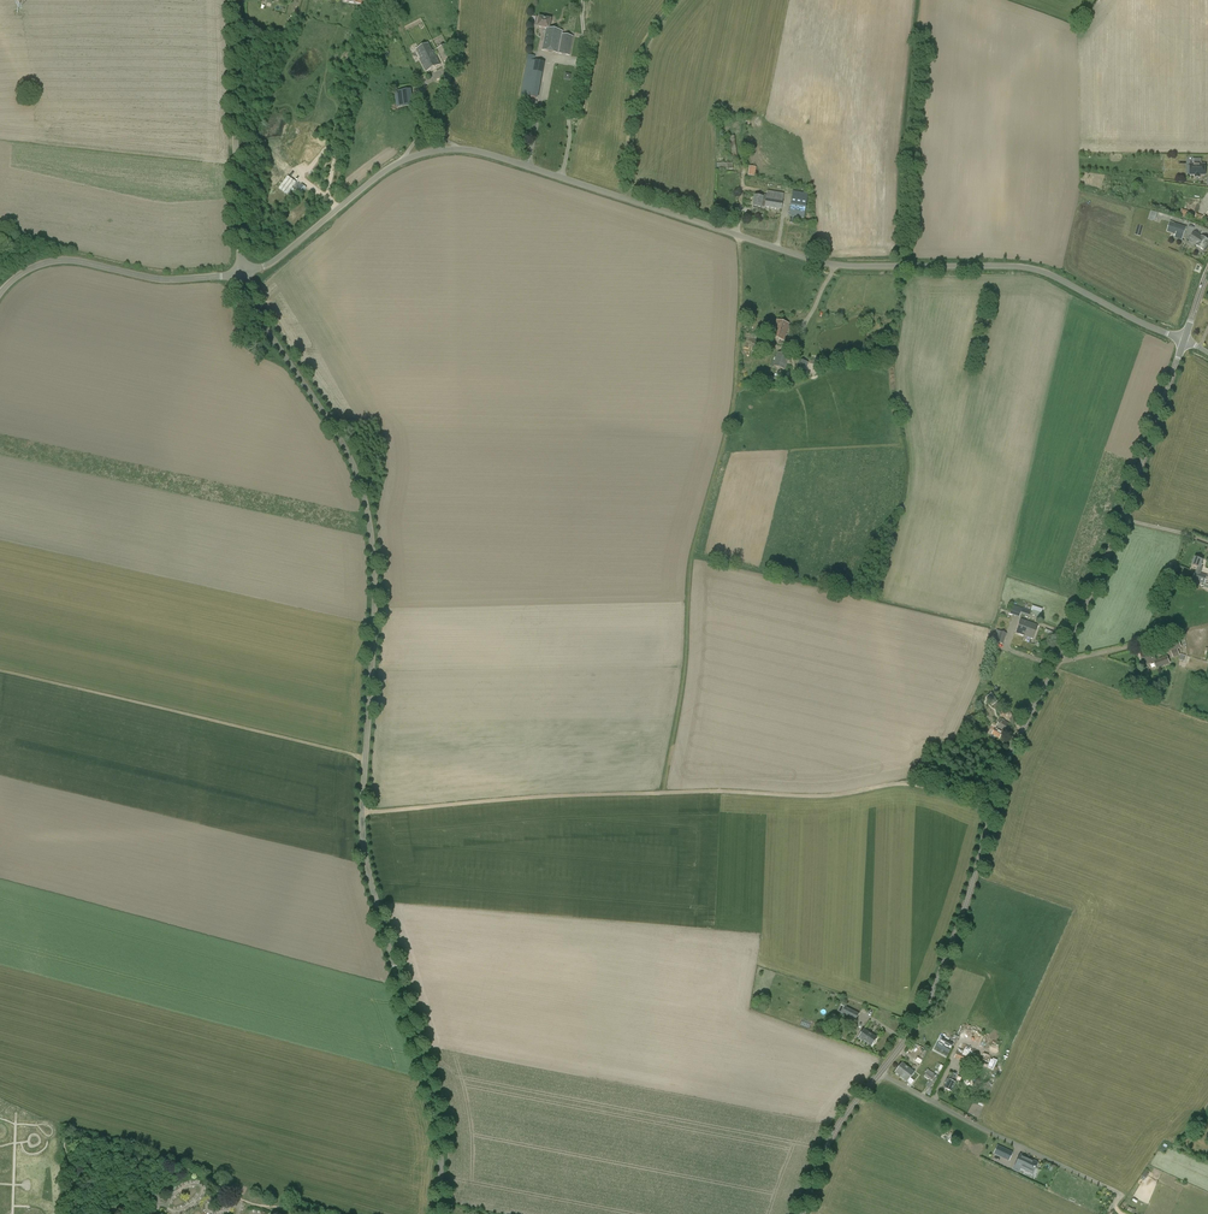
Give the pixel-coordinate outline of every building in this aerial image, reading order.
[(536,17),(534,26),(537,27),(546,29),(549,29),(551,20),(536,17)] [(557,53),(561,34),(561,32),(549,29),(546,29),(542,51),(557,53)] [(561,32),(561,34),(557,53),(569,56),(573,37),(562,35),(562,32),(561,32)] [(427,72),(440,65),(434,51),(432,52),(428,44),(417,50),(421,58),(419,58),(427,72)] [(444,63),(453,58),(446,45),(437,49),(444,63)] [(545,63),(535,61),(527,60),(520,95),(538,99),(545,63)] [(397,107),(413,105),(411,89),(395,92),(397,107)] [(737,153),(736,135),(731,135),(730,127),(726,127),(727,149),(732,149),(733,153),(737,153)] [(1200,175),(1205,175),(1205,164),(1201,164),(1201,159),(1194,159),(1194,164),(1190,164),(1190,175),(1195,175),(1195,177),(1200,177),(1200,175)] [(296,183),(288,176),(279,188),(288,195),(296,183)] [(765,207),(766,207),(781,210),(784,194),(768,191),(767,195),(765,207)] [(804,219),(808,194),(793,191),(789,216),(804,219)] [(761,208),(761,207),(763,198),(762,197),(755,196),(753,206),(761,208)] [(728,210),(719,209),(717,216),(726,217),(728,210)] [(1156,220),(1158,213),(1152,211),(1150,219),(1156,220)] [(1172,233),(1175,234),(1174,238),(1182,241),(1187,227),(1170,222),(1167,231),(1172,233)] [(1207,243),(1207,241),(1194,232),(1189,241),(1203,251),(1207,243)] [(784,341),(789,324),(777,320),(772,337),(784,341)] [(785,369),(789,355),(778,352),(773,366),(785,369)] [(804,374),(807,363),(800,360),(796,372),(804,374)] [(1196,571),(1201,573),(1202,568),(1200,567),(1203,560),(1195,558),(1193,565),(1198,567),(1197,572),(1196,571)] [(1204,584),(1207,575),(1201,573),(1196,571),(1193,580),(1204,584)] [(1019,617),(1022,608),(1012,605),(1010,614),(1019,617)] [(1016,633),(1024,636),(1027,629),(1025,628),(1027,622),(1021,619),(1016,633)] [(1038,626),(1027,622),(1025,628),(1027,629),(1024,636),(1033,639),(1038,626)] [(997,642),(1003,644),(1007,633),(1000,631),(997,642)] [(1166,653),(1175,650),(1181,647),(1179,640),(1164,646),(1166,653)] [(1156,668),(1164,665),(1170,663),(1167,657),(1156,661),(1152,649),(1140,654),(1144,665),(1154,662),(1156,668)] [(1001,704),(999,701),(992,693),(985,698),(992,706),(993,705),(995,708),(1001,704)] [(997,710),(1001,717),(1007,713),(1003,706),(997,710)] [(1000,719),(998,724),(994,721),(988,733),(999,739),(1002,733),(1005,734),(1011,724),(1000,719)] [(859,1014),(848,1008),(845,1006),(841,1013),(845,1015),(856,1020),(859,1014)] [(871,1047),(877,1038),(864,1029),(858,1038),(871,1047)] [(950,1050),(938,1043),(936,1046),(948,1053),(950,1050)] [(969,1065),(973,1055),(968,1053),(967,1056),(957,1052),(954,1058),(969,1065)] [(907,1082),(915,1072),(903,1063),(895,1072),(907,1082)] [(926,1072),(924,1075),(934,1083),(938,1077),(934,1074),(936,1072),(930,1068),(929,1070),(927,1069),(925,1072),(926,1072)] [(953,1082),(956,1076),(952,1074),(948,1080),(947,1079),(945,1083),(946,1084),(944,1088),(951,1092),(955,1083),(953,1082)] [(1018,1172),(1020,1168),(1032,1173),(1037,1163),(1021,1155),(1014,1170),(1018,1172)]
